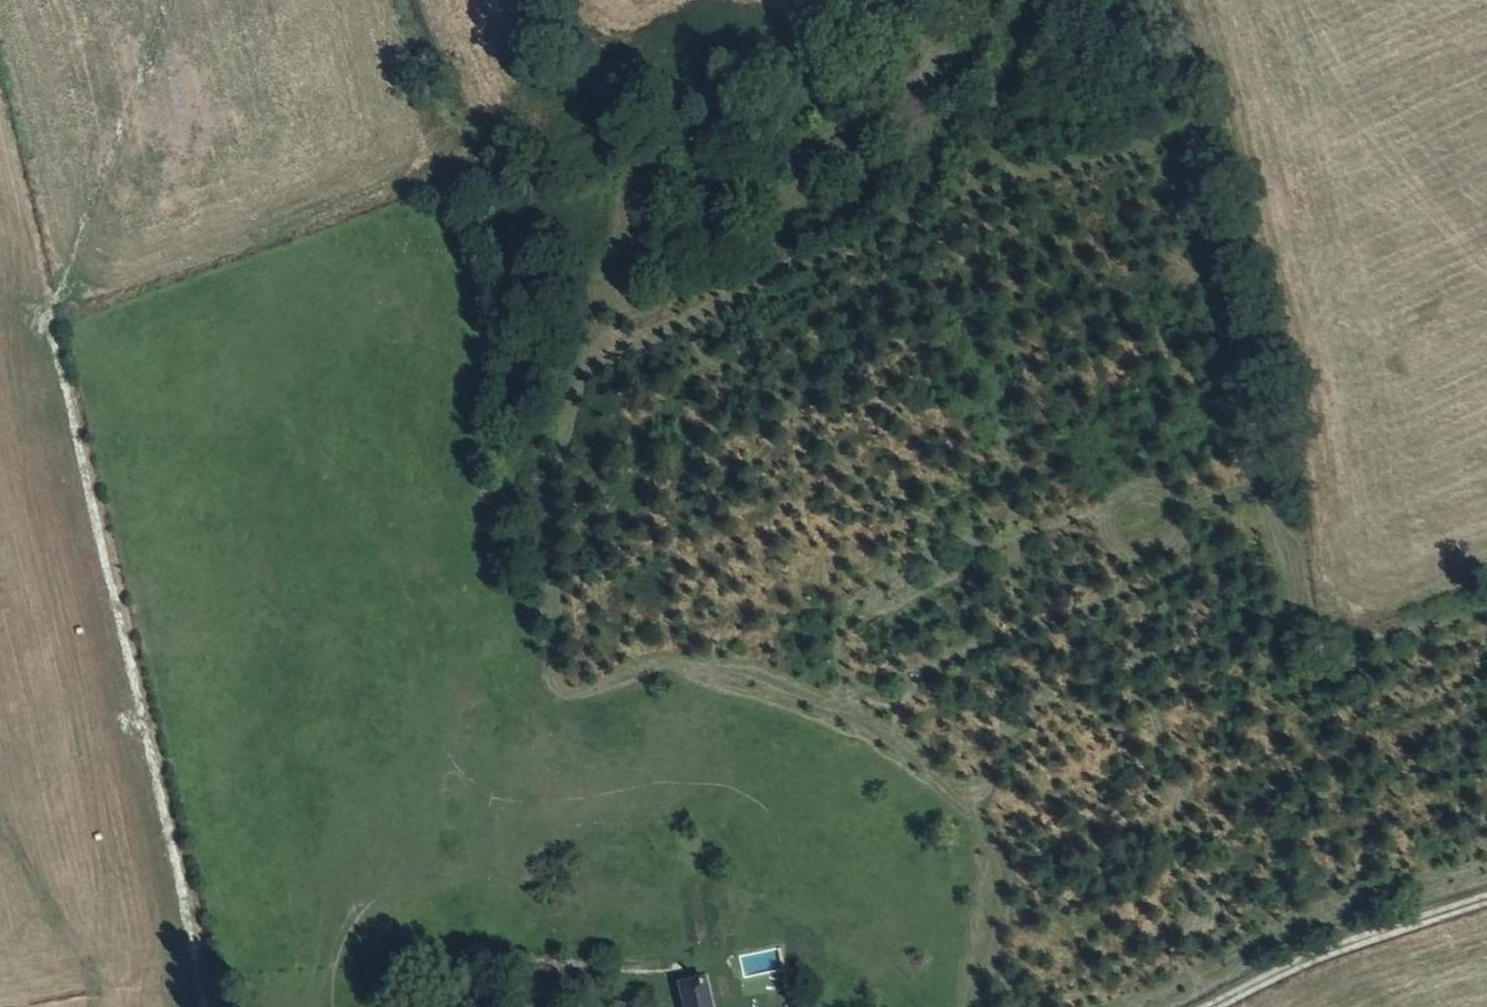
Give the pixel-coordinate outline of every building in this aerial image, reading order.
[(709,974),(683,980),(689,1006),(718,1006),(709,974)]
